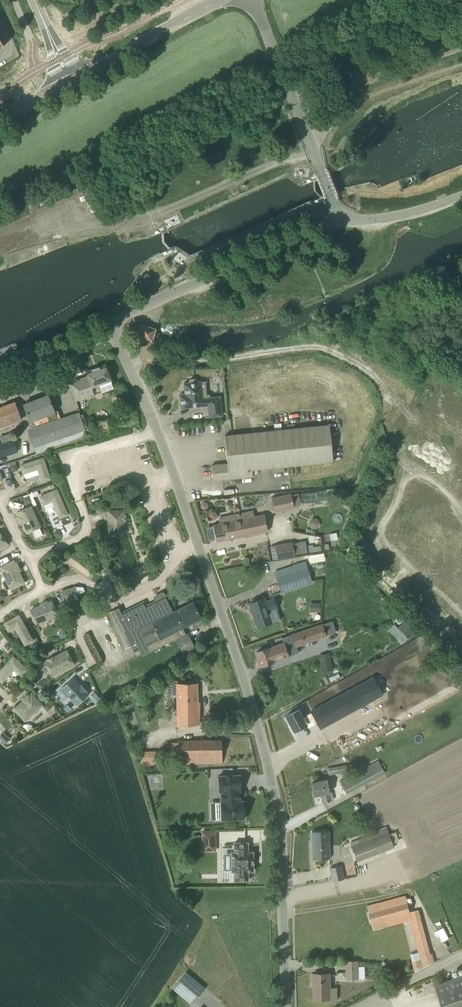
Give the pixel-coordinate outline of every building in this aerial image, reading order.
[(300,57),(293,59),(296,66),(303,63),(300,57)] [(139,277),(146,292),(155,288),(148,273),(139,277)] [(153,340),(153,339),(156,329),(157,329),(157,328),(139,323),(139,324),(140,324),(137,335),(136,334),(136,335),(153,340)] [(85,371),(87,376),(70,382),(77,401),(114,387),(105,364),(85,371)] [(209,416),(222,415),(220,396),(207,397),(207,395),(206,392),(204,391),(202,390),(201,381),(196,382),(195,379),(190,379),(189,382),(184,383),(185,394),(179,395),(181,408),(208,405),(209,416)] [(48,394),(23,404),(30,421),(31,420),(35,431),(29,433),(37,454),(87,437),(84,430),(79,412),(61,418),(58,410),(54,411),(48,394)] [(14,402),(0,407),(0,424),(10,420),(12,423),(21,420),(14,402)] [(329,424),(225,435),(227,463),(212,464),(213,480),(253,477),(252,470),(333,461),(329,424)] [(0,443),(0,456),(16,451),(12,439),(0,443)] [(417,453),(426,458),(439,465),(447,450),(424,439),(417,453)] [(42,480),(50,478),(43,458),(21,465),(23,473),(38,468),(42,480)] [(16,463),(10,465),(12,471),(18,469),(16,463)] [(64,515),(65,516),(68,515),(68,514),(67,511),(66,511),(56,489),(40,496),(43,504),(52,500),(60,517),(64,515)] [(298,493),(291,495),(291,493),(272,497),(275,512),(294,508),(293,507),(301,505),(298,493)] [(30,531),(40,526),(31,506),(17,512),(19,515),(17,516),(21,523),(22,523),(25,529),(25,530),(26,533),(27,533),(30,532),(30,531)] [(124,520),(126,520),(125,514),(123,514),(123,510),(108,511),(109,533),(124,532),(124,520)] [(265,514),(255,516),(253,510),(240,513),(244,535),(268,530),(265,514)] [(212,511),(209,513),(209,517),(212,519),(215,519),(218,517),(217,513),(215,511),(212,511)] [(244,535),(240,513),(229,515),(230,521),(213,525),(216,540),(223,539),(223,540),(244,535)] [(309,520),(309,525),(312,528),(316,528),(319,525),(319,520),(317,517),(312,517),(309,520)] [(95,523),(97,530),(104,527),(101,521),(95,523)] [(63,535),(60,529),(54,532),(57,537),(63,535)] [(275,545),(270,546),(273,559),(277,559),(294,556),(294,554),(292,543),(292,542),(275,545)] [(24,583),(25,582),(23,579),(22,579),(18,570),(20,570),(16,563),(15,563),(14,560),(0,567),(11,589),(21,584),(22,584),(24,583)] [(312,582),(307,567),(305,560),(274,570),(282,592),(312,582)] [(136,578),(133,569),(124,572),(127,581),(136,578)] [(63,597),(64,598),(70,613),(92,604),(88,596),(75,602),(71,593),(63,597)] [(193,601),(184,606),(174,611),(166,595),(146,605),(144,601),(122,611),(120,606),(106,613),(123,649),(136,643),(143,656),(164,645),(176,639),(184,654),(194,649),(186,634),(182,627),(192,623),(194,628),(204,623),(193,601)] [(272,622),(272,621),(279,619),(276,608),(277,607),(274,599),(265,602),(264,598),(249,603),(257,627),(272,622)] [(41,605),(30,609),(35,620),(34,621),(35,623),(36,624),(39,623),(39,622),(57,615),(51,601),(47,603),(47,601),(41,603),(41,605)] [(394,607),(390,611),(394,615),(398,612),(394,607)] [(25,644),(32,640),(19,615),(4,623),(9,630),(15,627),(25,644)] [(295,646),(296,646),(327,636),(326,635),(336,632),(333,620),(323,623),(322,622),(291,632),(292,634),(295,646)] [(405,622),(399,628),(394,623),(387,630),(401,644),(407,638),(405,636),(412,630),(405,622)] [(63,628),(58,633),(62,637),(67,633),(63,628)] [(269,649),(269,648),(257,652),(260,659),(262,667),(274,663),(274,662),(289,657),(289,656),(286,649),(295,646),(292,634),(282,638),(283,642),(284,644),(269,649)] [(8,641),(4,645),(8,650),(13,645),(8,641)] [(31,645),(34,651),(39,648),(36,642),(31,645)] [(52,675),(68,667),(74,664),(71,659),(68,653),(69,652),(67,650),(66,649),(64,651),(63,652),(55,656),(54,655),(47,659),(47,660),(44,661),(52,675)] [(329,654),(319,656),(322,674),(332,672),(329,654)] [(27,669),(13,657),(0,671),(0,681),(2,682),(3,682),(5,680),(5,679),(14,669),(21,675),(27,669)] [(415,659),(414,670),(422,671),(423,660),(415,659)] [(397,661),(386,668),(392,679),(404,673),(397,661)] [(85,691),(86,690),(81,685),(80,686),(72,678),(64,685),(63,685),(61,687),(61,688),(63,690),(64,690),(77,704),(88,694),(85,691)] [(303,716),(299,709),(286,716),(294,731),(306,724),(308,728),(318,723),(321,728),(380,696),(371,678),(311,710),(312,711),(303,716)] [(46,685),(42,679),(37,683),(41,689),(46,685)] [(177,683),(177,680),(167,680),(167,695),(177,695),(177,726),(199,724),(200,701),(198,701),(197,682),(177,683)] [(25,720),(42,704),(32,693),(29,695),(28,695),(23,699),(24,700),(15,709),(25,720)] [(99,698),(95,693),(90,698),(95,703),(99,698)] [(48,701),(43,706),(48,711),(52,706),(54,704),(50,700),(48,702),(48,701)] [(0,735),(0,739),(5,744),(10,738),(3,732),(0,735)] [(222,762),(222,740),(178,740),(178,763),(222,762)] [(140,752),(140,766),(155,765),(155,767),(161,766),(160,751),(140,752)] [(384,773),(378,760),(340,781),(346,793),(384,773)] [(336,773),(349,771),(348,764),(335,767),(336,773)] [(243,800),(240,800),(239,791),(241,790),(240,774),(219,775),(219,791),(221,791),(222,819),(244,818),(243,800)] [(330,792),(327,779),(312,782),(315,796),(322,794),(324,802),(331,801),(329,792),(330,792)] [(350,842),(351,846),(357,861),(393,847),(391,844),(399,841),(395,832),(390,834),(387,825),(373,831),(374,833),(350,842)] [(202,831),(203,850),(213,850),(213,844),(215,844),(215,831),(202,831)] [(330,858),(329,831),(312,831),(313,858),(330,858)] [(248,842),(247,842),(247,843),(235,843),(235,842),(234,842),(234,843),(234,852),(232,852),(232,853),(232,870),(232,871),(233,871),(234,871),(235,879),(234,879),(234,880),(235,880),(247,880),(248,880),(248,879),(248,870),(252,870),(252,871),(253,871),(253,870),(253,863),(253,859),(253,853),(253,852),(252,852),(248,852),(248,843),(248,842)] [(333,880),(344,878),(341,865),(330,868),(333,880)] [(410,913),(406,896),(367,906),(374,930),(409,921),(418,953),(410,955),(415,972),(433,964),(419,911),(410,913)] [(359,979),(359,961),(346,961),(346,979),(359,979)] [(191,1003),(204,987),(186,972),(173,987),(191,1003)] [(331,988),(331,973),(314,973),(314,999),(337,999),(337,988),(331,988)] [(435,984),(443,1006),(461,1006),(461,975),(435,984)]
